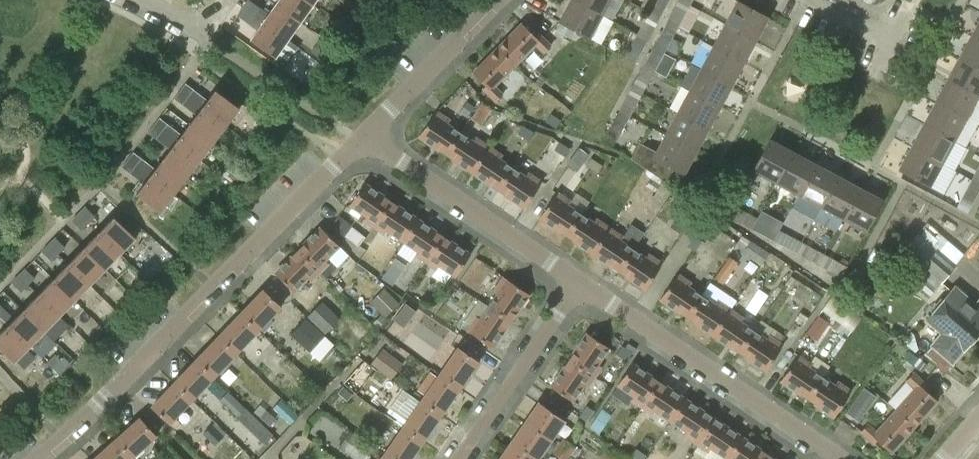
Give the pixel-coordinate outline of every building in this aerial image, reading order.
[(248,0),(242,9),(253,16),(259,8),(248,0)] [(275,6),(300,24),(313,6),(304,0),(279,0),(275,6)] [(591,40),(603,17),(572,0),(560,23),(591,40)] [(603,17),(612,0),(572,0),(603,17)] [(659,18),(669,0),(645,0),(641,6),(650,11),(649,13),(659,18)] [(678,28),(690,5),(681,0),(678,0),(667,21),(678,28)] [(738,2),(726,25),(757,41),(769,19),(738,2)] [(259,8),(253,16),(263,23),(288,41),(300,24),(275,6),(269,15),(259,8)] [(242,9),(237,16),(248,24),(253,16),(242,9)] [(637,35),(648,41),(659,18),(649,13),(637,35)] [(253,16),(248,24),(258,31),(250,41),(275,59),(272,63),(283,70),(286,66),(298,48),(288,41),(263,23),(253,16)] [(654,44),(666,50),(678,28),(667,21),(654,44)] [(714,46),(745,63),(757,41),(726,25),(714,46)] [(524,26),(499,51),(516,68),(523,75),(551,47),(539,36),(536,39),(524,26)] [(635,64),(648,41),(637,35),(625,58),(635,64)] [(978,68),(978,40),(972,36),(960,58),(978,68)] [(311,53),(321,61),(328,52),(318,44),(311,53)] [(642,66),(654,73),(666,50),(654,44),(642,66)] [(702,69),(733,86),(745,63),(714,46),(702,69)] [(494,89),(516,68),(499,51),(474,75),(488,88),(484,92),(496,104),(503,98),(494,89)] [(948,81),(978,97),(978,96),(978,68),(960,58),(948,81)] [(630,89),(642,95),(654,73),(642,66),(630,89)] [(690,91),(721,108),(733,86),(702,69),(690,91)] [(978,97),(948,81),(936,103),(967,119),(978,97)] [(185,84),(180,92),(187,98),(193,90),(185,84)] [(618,112),(630,118),(642,95),(630,89),(618,112)] [(193,90),(187,98),(195,104),(201,96),(193,90)] [(678,113),(709,130),(721,108),(690,91),(678,113)] [(138,191),(135,194),(159,212),(239,110),(216,92),(208,101),(196,116),(182,135),(170,150),(155,169),(143,184),(138,191)] [(187,98),(180,92),(174,100),(181,105),(187,98)] [(187,98),(181,105),(189,111),(195,104),(187,98)] [(460,112),(467,117),(474,107),(467,102),(460,112)] [(491,109),(482,103),(472,118),(481,124),(491,109)] [(967,119),(936,103),(924,125),(955,142),(967,119)] [(419,138),(445,155),(459,134),(449,126),(451,123),(436,112),(419,138)] [(630,118),(618,112),(606,134),(618,140),(625,127),(630,118)] [(666,136),(697,152),(709,130),(678,113),(666,136)] [(546,122),(556,128),(560,122),(550,115),(546,122)] [(159,119),(153,126),(161,132),(167,124),(159,119)] [(167,124),(161,132),(169,138),(174,130),(167,124)] [(912,148),(943,164),(955,142),(924,125),(912,148)] [(161,132),(153,126),(148,134),(155,140),(161,132)] [(518,134),(528,141),(533,134),(523,127),(518,134)] [(169,138),(161,132),(155,140),(163,145),(169,138)] [(459,134),(445,155),(471,173),(488,147),(477,140),(474,143),(459,134)] [(673,169),(685,176),(697,152),(666,136),(657,152),(641,144),(632,159),(666,182),(673,169)] [(754,171),(777,183),(794,152),(771,140),(754,171)] [(554,150),(564,157),(569,150),(559,143),(554,150)] [(488,147),(471,173),(497,191),(512,169),(501,162),(503,157),(488,147)] [(589,155),(579,148),(566,165),(577,172),(589,155)] [(931,186),(943,164),(912,148),(900,170),(931,186)] [(794,152),(777,183),(799,194),(815,164),(794,152)] [(133,153),(127,161),(135,166),(141,159),(133,153)] [(141,159),(135,166),(143,172),(148,164),(141,159)] [(135,166),(127,161),(122,168),(129,174),(135,166)] [(815,164),(799,194),(822,207),(838,176),(815,164)] [(135,166),(129,174),(137,180),(143,172),(135,166)] [(526,179),(512,169),(497,191),(525,210),(542,184),(529,175),(526,179)] [(838,176),(822,207),(844,218),(860,187),(838,176)] [(646,186),(655,192),(660,185),(651,178),(646,186)] [(978,200),(978,184),(975,182),(963,204),(974,210),(978,200)] [(363,220),(373,226),(390,201),(364,184),(350,204),(366,215),(363,220)] [(883,200),(860,187),(844,218),(867,231),(883,200)] [(565,235),(580,214),(568,206),(571,202),(557,192),(539,218),(565,235)] [(402,239),(416,219),(390,201),(373,226),(384,233),(387,229),(402,239)] [(729,217),(752,229),(757,218),(735,206),(729,217)] [(95,216),(86,207),(79,214),(88,223),(95,216)] [(680,220),(687,224),(693,215),(686,210),(680,220)] [(81,230),(88,223),(79,214),(72,221),(81,230)] [(594,223),(580,214),(565,235),(591,253),(609,227),(597,219),(594,223)] [(330,225),(342,234),(350,225),(338,215),(330,225)] [(120,255),(135,240),(113,218),(98,233),(120,255)] [(774,241),(780,230),(757,218),(752,229),(774,241)] [(426,261),(442,237),(416,219),(402,239),(394,252),(410,264),(416,255),(426,261)] [(633,249),(644,232),(632,224),(623,237),(609,227),(591,253),(618,271),(633,249)] [(930,227),(926,224),(892,264),(931,297),(957,265),(922,237),(930,227)] [(352,226),(344,236),(357,247),(366,238),(352,226)] [(320,229),(298,251),(320,273),(328,264),(325,261),(339,247),(320,229)] [(803,242),(780,230),(774,241),(797,253),(803,242)] [(120,255),(98,233),(83,249),(105,270),(120,255)] [(469,255),(442,237),(426,261),(436,268),(439,264),(456,275),(469,255)] [(694,237),(687,247),(694,252),(701,242),(694,237)] [(56,238),(49,245),(58,254),(65,247),(56,238)] [(769,253),(747,238),(743,244),(747,247),(756,253),(751,260),(749,263),(758,270),(763,262),(769,253)] [(803,242),(797,253),(820,265),(825,254),(803,242)] [(51,261),(58,254),(49,245),(42,252),(51,261)] [(356,262),(377,278),(388,263),(367,248),(356,262)] [(105,270),(83,249),(68,264),(90,286),(105,270)] [(633,249),(618,271),(645,289),(662,264),(649,255),(647,259),(633,249)] [(311,282),(320,273),(298,251),(276,275),(294,292),(307,279),(311,282)] [(848,266),(825,254),(820,265),(842,277),(848,266)] [(714,279),(723,285),(738,263),(729,257),(714,279)] [(383,277),(393,284),(405,266),(395,259),(383,277)] [(90,286),(68,264),(53,279),(75,301),(90,286)] [(35,278),(26,269),(19,276),(28,285),(35,278)] [(21,292),(28,285),(19,276),(12,283),(21,292)] [(661,302),(686,319),(701,297),(689,289),(692,285),(679,276),(661,302)] [(75,301),(53,279),(38,295),(60,316),(75,301)] [(499,295),(490,308),(511,322),(528,296),(503,279),(495,292),(499,295)] [(953,363),(978,332),(978,302),(976,306),(956,288),(927,321),(942,333),(932,345),(953,363)] [(266,289),(241,315),(258,332),(281,308),(273,301),(276,298),(266,289)] [(384,290),(371,303),(381,313),(386,317),(398,304),(384,290)] [(60,316),(38,295),(23,310),(45,332),(60,316)] [(701,297),(686,319),(713,336),(730,310),(719,302),(716,307),(701,297)] [(832,297),(822,311),(842,324),(838,330),(847,337),(861,318),(832,297)] [(321,302),(307,317),(325,334),(339,318),(321,302)] [(404,327),(416,311),(405,303),(393,320),(404,327)] [(493,349),(511,322),(490,308),(481,322),(476,319),(467,332),(493,349)] [(23,310),(8,326),(30,347),(45,332),(23,310)] [(730,310),(713,336),(739,354),(754,332),(760,322),(747,313),(743,319),(730,310)] [(381,313),(372,322),(378,328),(387,319),(386,317),(381,313)] [(802,326),(808,318),(800,313),(795,321),(802,326)] [(258,332),(241,315),(218,338),(236,355),(258,332)] [(827,323),(818,317),(807,333),(816,340),(827,323)] [(306,319),(290,336),(309,353),(324,335),(306,319)] [(13,364),(30,347),(8,326),(0,333),(0,350),(13,364)] [(768,342),(754,332),(739,354),(767,373),(784,347),(771,338),(768,342)] [(587,334),(570,360),(595,377),(601,368),(597,365),(608,348),(587,334)] [(236,355),(218,338),(196,361),(214,378),(236,355)] [(457,347),(438,375),(459,389),(480,359),(469,351),(467,354),(457,347)] [(627,361),(632,354),(622,347),(617,354),(627,361)] [(371,364),(391,380),(403,365),(382,349),(371,364)] [(918,358),(908,351),(903,358),(912,365),(918,358)] [(63,356),(52,367),(59,374),(70,363),(63,356)] [(781,382),(807,400),(822,378),(809,370),(812,366),(799,357),(781,382)] [(551,387),(572,401),(583,385),(588,388),(595,377),(570,360),(551,387)] [(214,378),(196,361),(174,385),(191,402),(214,378)] [(632,400),(642,408),(659,382),(633,364),(618,386),(634,397),(632,400)] [(835,419),(852,393),(837,383),(841,378),(828,369),(822,378),(807,400),(835,419)] [(420,401),(441,415),(459,389),(438,375),(436,377),(430,373),(417,392),(423,396),(420,401)] [(916,388),(897,410),(915,427),(938,401),(924,389),(927,386),(913,373),(907,380),(916,388)] [(671,421),(685,400),(659,382),(642,408),(653,415),(655,411),(671,421)] [(169,424),(191,402),(174,385),(152,408),(169,424)] [(847,410),(859,418),(877,394),(865,386),(847,410)] [(347,400),(352,394),(343,387),(338,392),(347,400)] [(422,442),(441,415),(420,401),(404,390),(387,414),(403,425),(402,428),(422,442)] [(228,392),(219,401),(237,419),(245,410),(228,392)] [(711,417),(685,400),(671,421),(686,432),(684,435),(694,442),(711,417)] [(540,404),(527,423),(551,440),(565,420),(540,404)] [(586,421),(593,410),(587,406),(580,416),(586,421)] [(891,453),(915,427),(897,410),(877,433),(868,425),(861,433),(874,445),(877,441),(891,453)] [(266,411),(260,418),(269,426),(276,419),(266,411)] [(140,419),(116,441),(132,458),(156,437),(140,419)] [(590,428),(598,434),(604,425),(596,419),(590,428)] [(393,440),(383,454),(390,458),(411,458),(422,442),(402,428),(391,420),(382,433),(393,440)] [(728,458),(742,438),(715,420),(698,444),(709,452),(711,448),(728,458)] [(537,458),(538,458),(551,440),(527,423),(513,443),(537,458)] [(273,436),(261,424),(252,433),(264,445),(273,436)] [(214,445),(223,437),(212,425),(203,434),(214,445)] [(339,448),(354,458),(367,458),(374,448),(350,432),(339,448)] [(564,438),(559,446),(570,454),(576,447),(564,438)] [(767,455),(742,438),(728,458),(765,458),(767,455)] [(116,441),(96,458),(132,458),(116,441)] [(513,443),(502,458),(537,458),(513,443)] [(570,454),(559,446),(553,453),(561,458),(574,458),(569,456),(570,454)] [(670,455),(653,448),(648,458),(668,458),(670,455)] [(646,456),(636,449),(631,456),(635,458),(644,458),(646,456)]
